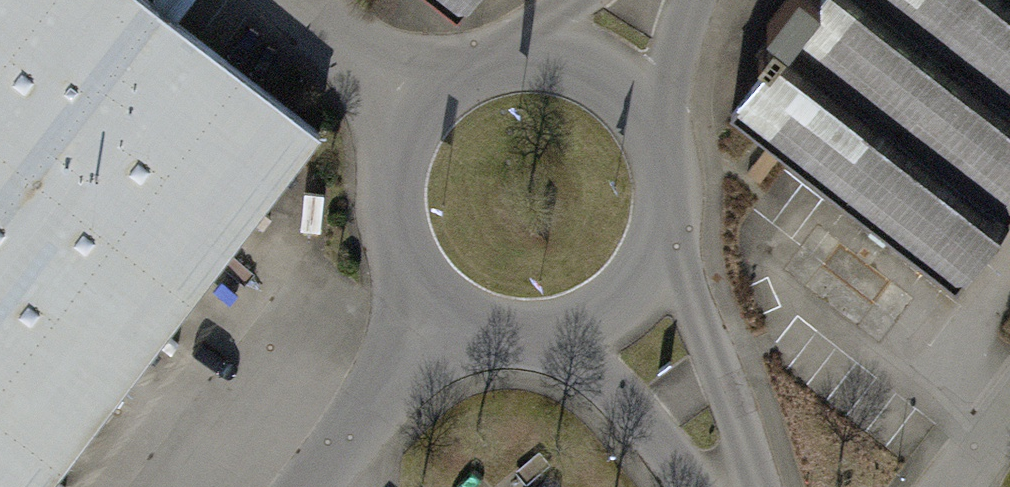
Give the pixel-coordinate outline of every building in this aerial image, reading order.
[(315,141),(129,0),(0,0),(0,486),(51,486),(315,141)] [(478,17),(491,0),(456,0),(478,17)] [(732,110),(962,287),(1009,225),(1009,0),(818,0),(732,110)]
